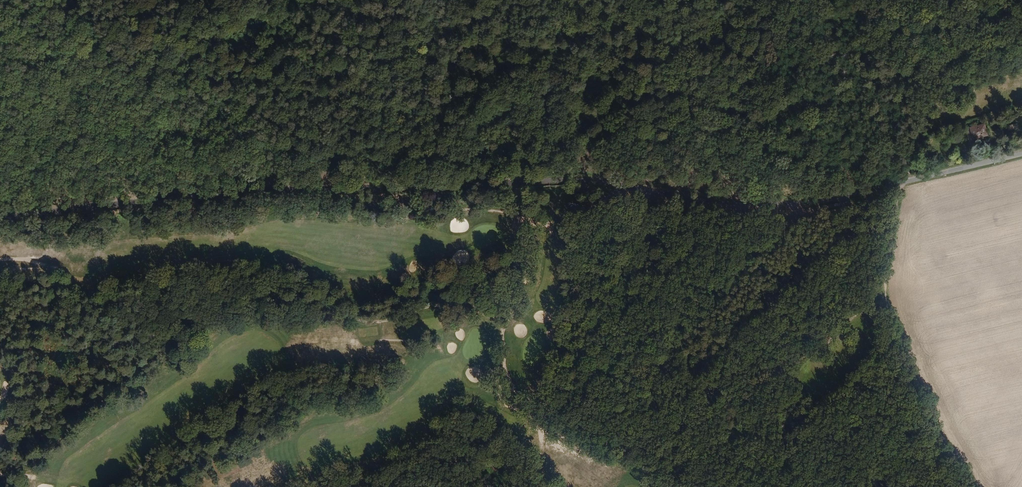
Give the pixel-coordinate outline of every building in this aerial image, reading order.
[(975,132),(976,137),(988,134),(985,123),(970,127),(972,133),(975,132)]
